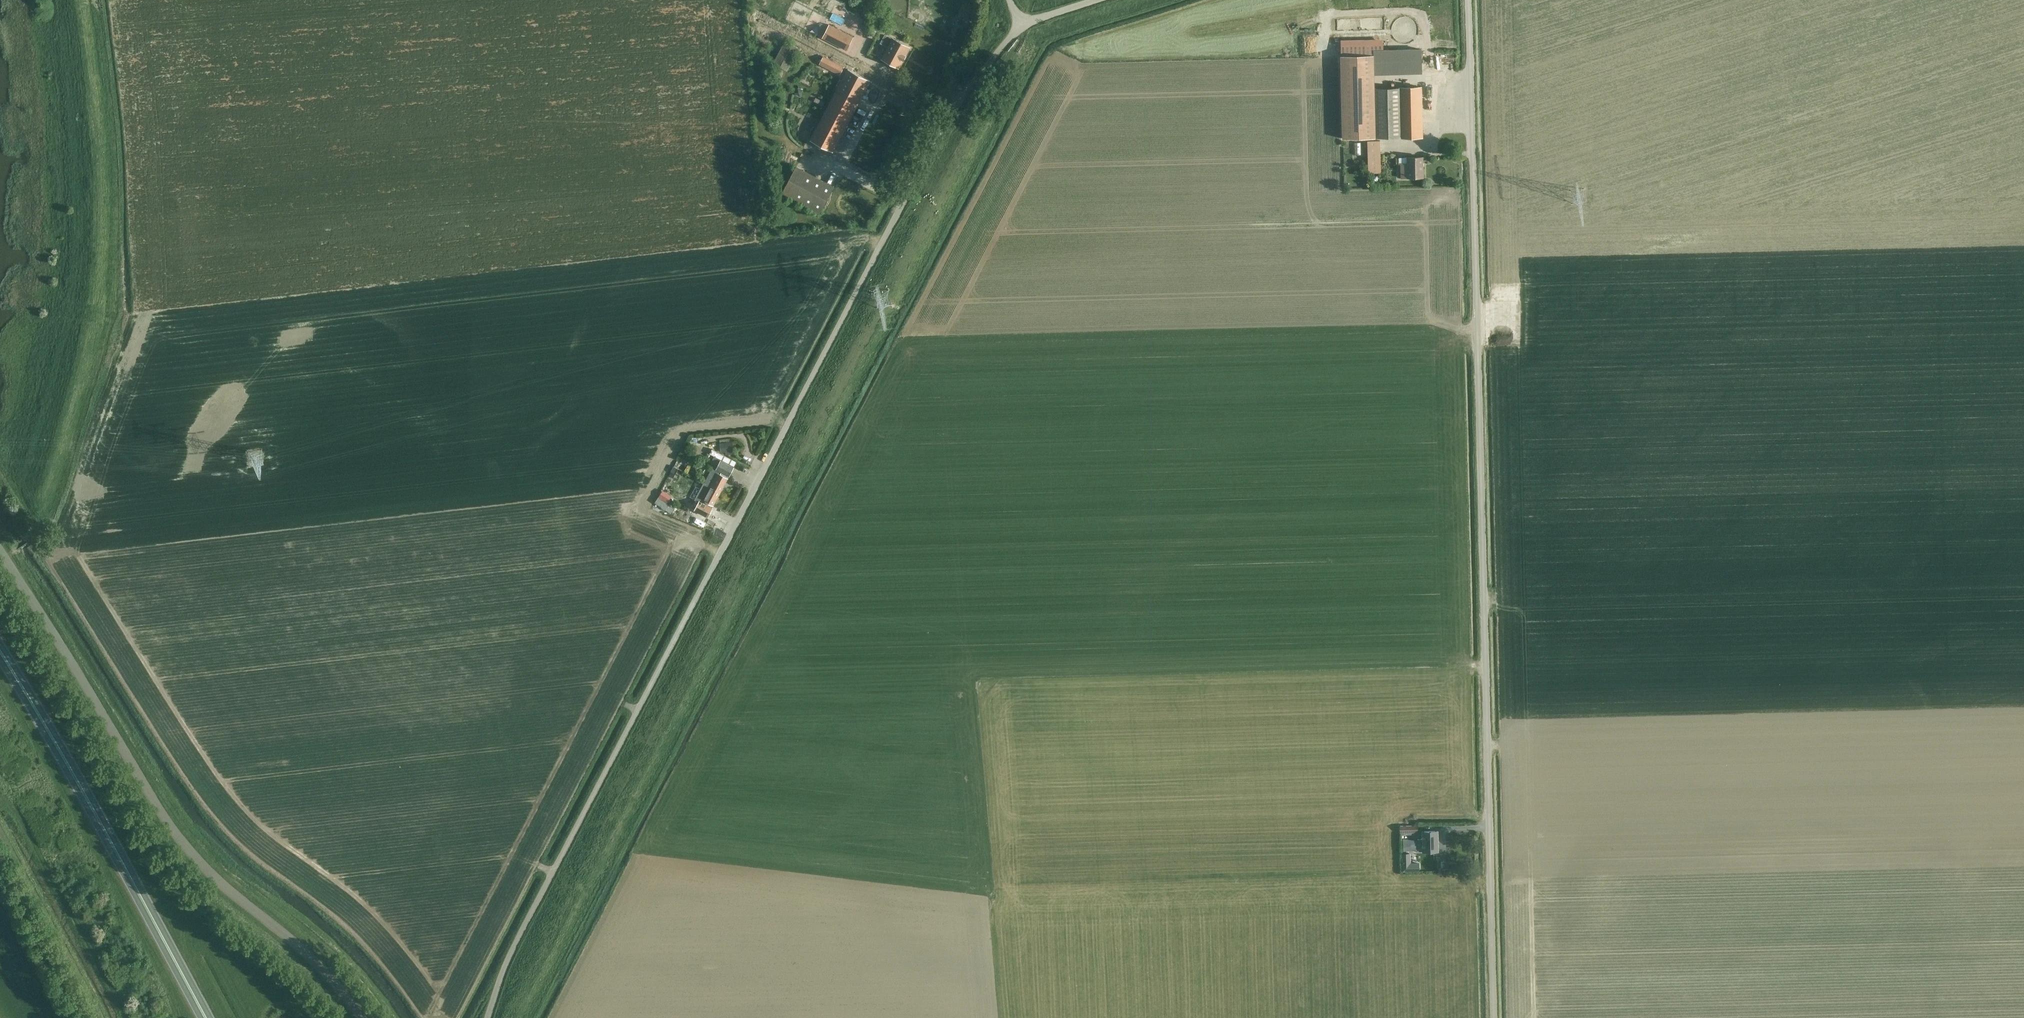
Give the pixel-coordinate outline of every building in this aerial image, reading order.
[(828,25),(822,39),(846,50),(852,37),(828,25)] [(872,25),(868,32),(874,35),(878,28),(872,25)] [(887,46),(881,58),(899,67),(909,46),(891,37),(891,38),(884,34),(880,42),(887,46)] [(786,70),(798,49),(784,42),(773,63),(786,70)] [(1375,55),(1375,63),(1375,72),(1409,71),(1409,54),(1375,55)] [(838,74),(842,67),(823,57),(819,64),(838,74)] [(1421,87),(1374,87),(1373,58),(1341,58),(1343,138),(1422,137),(1421,87)] [(832,151),(869,80),(847,69),(810,140),(832,151)] [(1380,153),(1368,153),(1368,172),(1380,172),(1380,153)] [(1402,169),(1401,169),(1401,177),(1423,177),(1423,157),(1407,157),(1407,163),(1402,164),(1402,169)] [(818,212),(833,186),(796,166),(781,192),(818,212)] [(724,443),(726,454),(734,453),(733,442),(724,443)] [(734,466),(721,460),(716,469),(720,470),(715,479),(713,478),(710,485),(721,491),(728,478),(727,477),(728,475),(729,475),(734,466)] [(669,475),(673,477),(675,474),(678,468),(674,466),(671,471),(672,472),(669,475)] [(714,504),(721,491),(710,485),(704,482),(696,499),(700,501),(696,509),(708,516),(712,507),(711,506),(713,504),(714,504)] [(659,496),(667,501),(671,495),(663,490),(659,496)] [(1422,838),(1417,838),(1418,851),(1422,850),(1422,851),(1438,850),(1438,830),(1422,830),(1422,838)]
